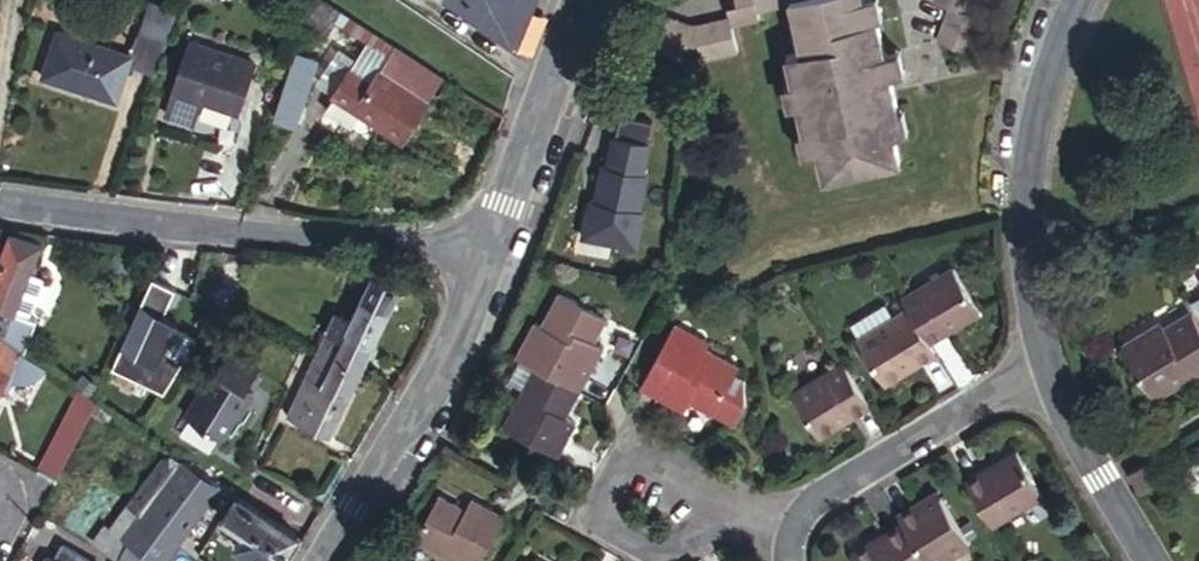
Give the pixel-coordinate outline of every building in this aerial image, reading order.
[(322,0),(318,0),(310,16),(307,23),(331,39),(346,15),(322,0)] [(516,46),(535,0),(452,0),(516,46)] [(735,3),(740,23),(757,19),(756,13),(791,6),(801,53),(785,56),(790,85),(801,134),(810,132),(814,153),(820,182),(895,165),(889,137),(885,117),(894,114),(886,77),(881,57),(873,20),(864,22),(860,2),(859,0),(734,0),(735,3)] [(860,2),(864,22),(873,20),(880,18),(876,0),(867,0),(860,2)] [(950,3),(938,36),(973,48),(984,15),(969,9),(972,0),(941,0),(950,3)] [(731,37),(726,17),(693,25),(661,13),(647,46),(680,58),(687,42),(693,44),(697,43),(701,60),(735,52),(731,37)] [(737,35),(734,15),(726,17),(731,37),(737,35)] [(160,70),(170,40),(138,31),(132,47),(66,27),(51,75),(124,96),(133,62),(160,70)] [(357,55),(334,90),(403,136),(442,79),(372,32),(357,55)] [(334,90),(357,55),(343,45),(319,81),(334,90)] [(261,65),(200,46),(179,111),(211,122),(217,104),(246,111),(261,65)] [(897,53),(881,57),(886,77),(901,74),(897,53)] [(298,55),(276,127),(296,134),(319,60),(298,55)] [(900,113),(894,114),(885,117),(889,137),(905,133),(900,113)] [(651,133),(626,128),(615,177),(604,174),(596,209),(592,208),(584,244),(639,256),(647,220),(640,219),(648,185),(642,184),(649,154),(647,153),(651,133)] [(810,132),(801,134),(794,135),(798,156),(814,153),(810,132)] [(2,258),(0,264),(0,304),(13,310),(3,335),(23,348),(25,349),(38,320),(16,310),(43,242),(15,230),(2,258)] [(946,270),(895,300),(901,310),(922,343),(973,312),(946,270)] [(182,284),(158,272),(113,361),(162,386),(196,336),(178,324),(174,331),(161,324),(154,320),(158,313),(165,318),(182,284)] [(335,314),(328,329),(345,336),(337,353),(363,366),(400,288),(375,277),(354,322),(335,314)] [(512,367),(571,397),(589,360),(578,354),(583,346),(595,323),(545,299),(528,333),(521,330),(504,364),(512,367)] [(3,335),(13,310),(0,304),(0,333),(3,335)] [(878,386),(928,353),(922,343),(901,310),(887,319),(878,305),(843,326),(853,341),(851,342),(878,386)] [(1193,305),(1168,320),(1162,311),(1123,334),(1149,377),(1186,356),(1191,364),(1198,359),(1198,315),(1193,305)] [(679,397),(687,401),(734,423),(743,406),(742,380),(732,375),(735,367),(704,351),(708,344),(670,326),(638,389),(674,408),(679,397)] [(318,352),(361,371),(363,366),(337,353),(345,336),(328,329),(318,352)] [(0,333),(0,354),(15,362),(23,348),(3,335),(0,333)] [(593,351),(583,346),(578,354),(589,360),(593,351)] [(39,373),(48,365),(25,349),(23,348),(15,362),(4,385),(9,388),(15,376),(27,376),(39,373)] [(246,385),(259,366),(232,349),(204,393),(201,392),(188,413),(222,435),(236,415),(239,416),(255,391),(246,385)] [(348,398),(361,371),(318,352),(306,380),(348,398)] [(4,385),(15,362),(0,354),(0,393),(4,385)] [(1186,356),(1149,377),(1153,385),(1191,364),(1186,356)] [(863,408),(836,365),(788,396),(814,439),(863,408)] [(561,417),(571,397),(512,367),(501,390),(514,397),(496,434),(553,464),(569,430),(558,424),(551,421),(554,414),(561,417)] [(348,398),(306,380),(289,415),(332,434),(348,398)] [(96,397),(79,386),(66,410),(84,419),(96,397)] [(682,411),(687,401),(679,397),(674,408),(682,411)] [(84,419),(66,410),(38,466),(56,476),(84,419)] [(558,424),(561,417),(554,414),(551,421),(558,424)] [(175,450),(166,444),(158,450),(131,496),(130,499),(142,506),(175,450)] [(219,479),(175,450),(142,506),(136,518),(123,539),(129,543),(155,560),(163,560),(219,479)] [(1019,453),(967,483),(994,527),(1045,498),(1019,453)] [(1144,454),(1125,465),(1136,483),(1155,472),(1144,454)] [(299,533),(230,486),(224,496),(230,501),(222,515),(241,529),(234,541),(263,560),(279,560),(299,533)] [(130,499),(131,496),(124,492),(115,506),(123,510),(130,499)] [(937,494),(914,507),(917,513),(940,500),(937,494)] [(136,518),(142,506),(130,499),(123,510),(136,518)] [(459,510),(440,500),(418,542),(452,560),(486,560),(507,522),(475,503),(468,515),(464,522),(455,516),(459,510)] [(901,515),(905,522),(926,560),(952,560),(971,550),(940,500),(917,513),(914,507),(901,515)] [(468,515),(459,510),(455,516),(464,522),(468,515)] [(107,523),(87,512),(78,528),(66,522),(45,560),(100,560),(109,544),(98,538),(107,523)] [(905,522),(853,554),(857,560),(926,560),(905,522)] [(118,529),(107,523),(98,538),(109,544),(118,529)] [(119,560),(155,560),(129,543),(119,560)]
